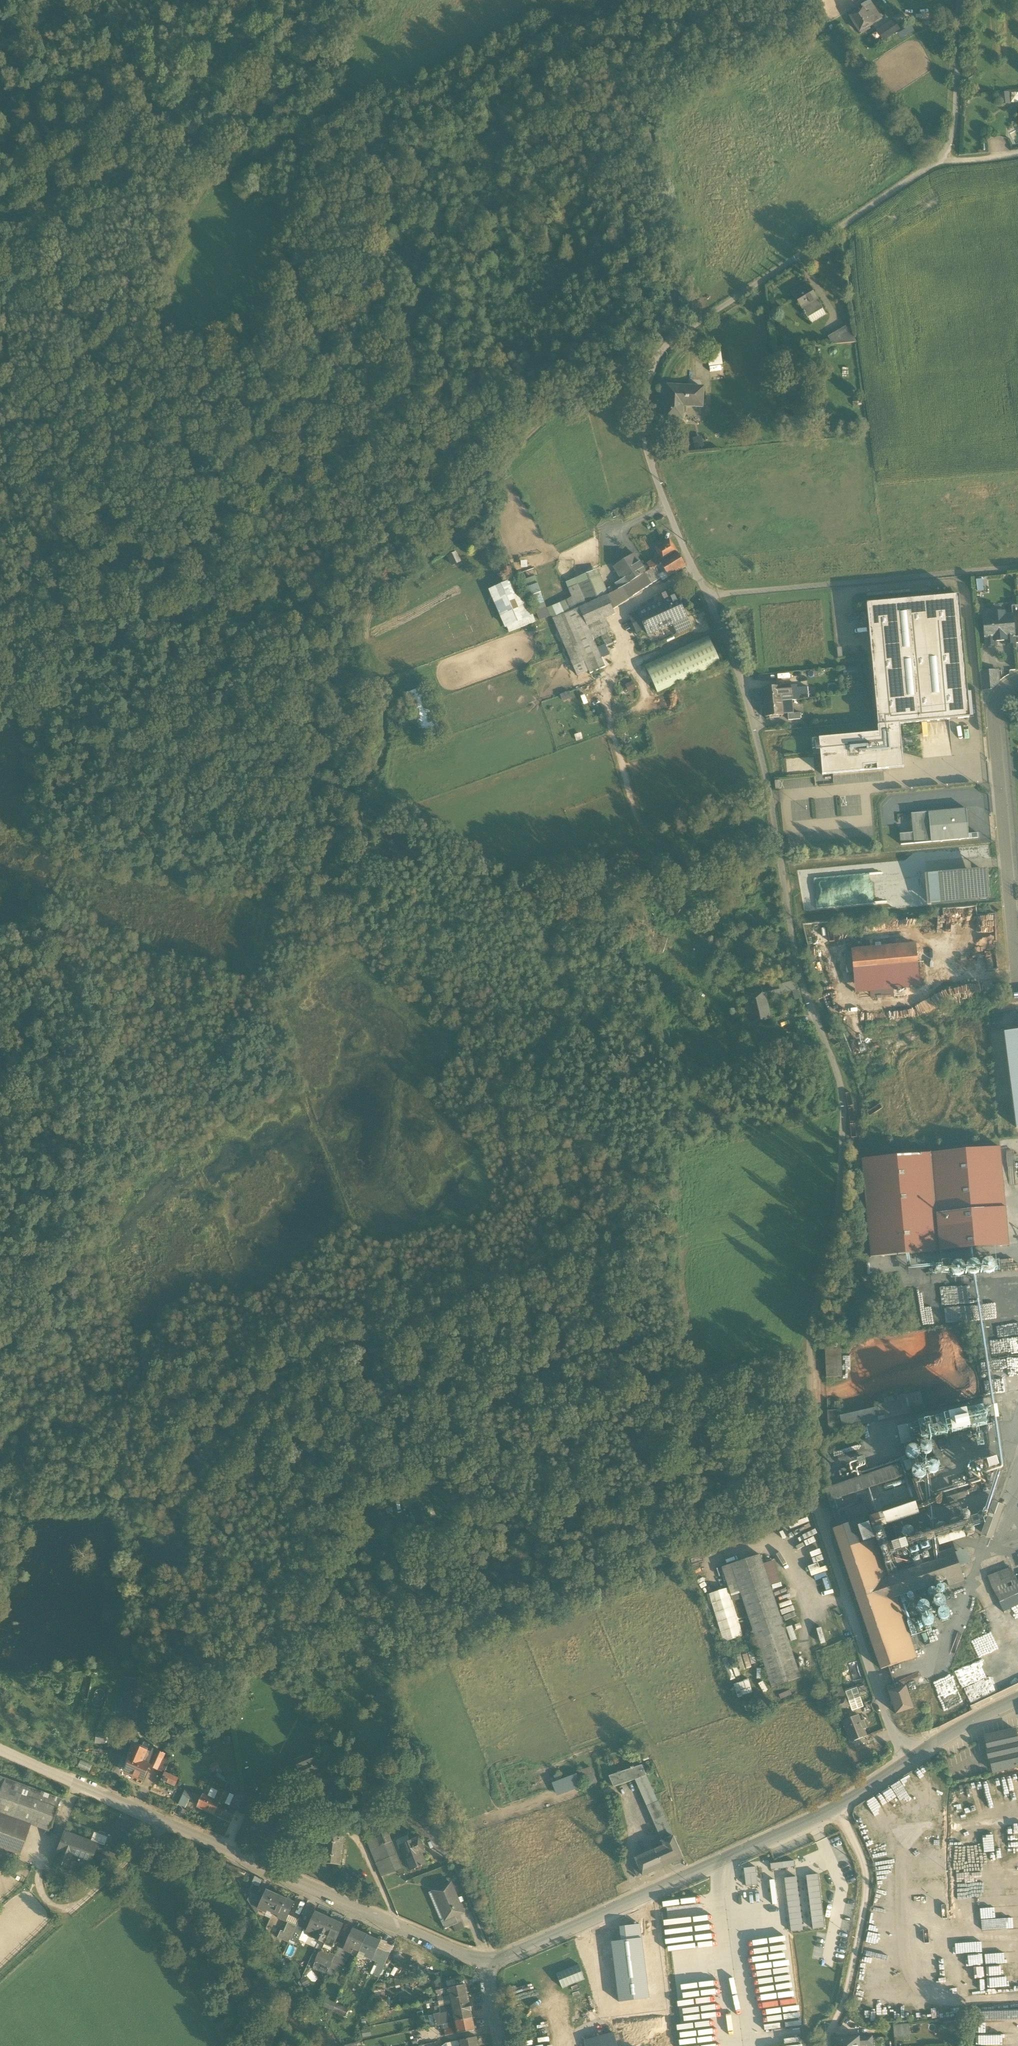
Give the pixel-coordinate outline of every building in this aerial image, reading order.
[(872,5),(863,10),(866,15),(869,13),(871,17),(869,18),(873,25),(881,20),(872,5)] [(859,33),(873,25),(869,18),(871,17),(869,13),(866,15),(863,10),(863,9),(850,17),(859,33)] [(877,32),(883,41),(900,30),(894,21),(877,32)] [(1002,94),(1002,103),(1011,103),(1011,94),(1002,94)] [(794,295),(802,309),(817,300),(808,286),(794,295)] [(822,309),(820,305),(817,300),(802,309),(805,314),(808,318),(822,309)] [(826,315),(822,309),(808,318),(811,323),(826,315)] [(830,337),(834,345),(856,343),(846,327),(830,337)] [(722,365),(720,350),(707,352),(709,367),(722,365)] [(666,418),(682,420),(683,406),(683,403),(702,404),(704,389),(672,386),(671,401),(668,401),(666,418)] [(693,438),(695,448),(704,446),(702,436),(693,438)] [(655,549),(660,557),(663,562),(677,553),(678,553),(669,540),(655,549)] [(447,556),(452,566),(461,562),(457,552),(447,556)] [(686,567),(677,553),(663,562),(660,564),(664,571),(666,575),(668,578),(686,567)] [(660,564),(663,562),(660,557),(647,565),(647,564),(642,567),(634,554),(614,567),(622,581),(615,585),(618,590),(626,586),(644,574),(660,564)] [(644,574),(651,585),(661,579),(658,574),(664,571),(660,564),(644,574)] [(578,586),(600,577),(597,571),(568,583),(570,588),(572,598),(566,601),(547,609),(537,613),(540,621),(550,617),(555,618),(564,615),(586,605),(578,586)] [(607,596),(613,610),(651,585),(644,574),(626,586),(618,590),(607,596)] [(525,589),(538,584),(535,577),(522,582),(525,589)] [(578,586),(586,605),(607,596),(600,577),(578,586)] [(490,590),(506,627),(529,617),(525,608),(513,580),(490,590)] [(530,600),(532,599),(542,596),(538,584),(525,589),(530,600)] [(654,598),(657,604),(677,595),(674,589),(654,598)] [(645,629),(648,635),(672,624),(687,617),(677,595),(657,604),(638,613),(645,629)] [(532,599),(537,613),(547,609),(542,596),(532,599)] [(602,659),(598,650),(587,625),(606,618),(615,615),(613,610),(607,596),(586,605),(564,615),(585,662),(589,671),(590,674),(605,667),(602,659)] [(959,596),(867,605),(878,726),(900,724),(970,718),(959,596)] [(529,617),(506,627),(508,632),(535,622),(528,606),(525,608),(529,617)] [(645,629),(638,613),(630,616),(638,632),(645,629)] [(983,619),(986,647),(995,646),(995,640),(1005,640),(1005,645),(1015,644),(1014,634),(1012,616),(1004,617),(1004,614),(991,615),(992,618),(983,619)] [(573,667),(574,667),(585,662),(564,615),(555,618),(553,619),(573,667)] [(672,624),(677,635),(692,628),(687,617),(672,624)] [(613,636),(606,618),(587,625),(598,650),(606,646),(612,643),(610,637),(613,636)] [(651,643),(662,640),(660,633),(649,636),(651,643)] [(645,665),(657,693),(721,663),(708,636),(645,665)] [(606,646),(598,650),(602,659),(610,656),(606,646)] [(585,662),(574,667),(578,676),(589,671),(585,662)] [(980,673),(982,691),(990,690),(998,683),(997,671),(980,673)] [(633,682),(625,685),(628,692),(636,688),(633,682)] [(764,688),(765,703),(783,701),(782,695),(792,694),(791,687),(791,685),(781,686),(764,688)] [(782,695),(783,701),(793,700),(811,699),(810,686),(796,687),(795,685),(791,685),(791,687),(792,694),(782,695)] [(424,687),(405,694),(421,740),(441,733),(424,687)] [(560,695),(562,701),(572,698),(569,691),(560,695)] [(793,700),(783,701),(784,715),(789,714),(794,713),(793,700)] [(784,716),(784,715),(783,701),(765,703),(767,717),(784,716)] [(789,714),(790,722),(802,720),(801,713),(794,713),(789,714)] [(883,770),(903,758),(900,724),(878,726),(877,726),(878,733),(819,739),(822,776),(864,772),(863,767),(877,765),(877,770),(883,770)] [(903,758),(883,770),(904,768),(903,758)] [(900,834),(901,845),(969,839),(968,834),(966,809),(911,814),(913,833),(900,834)] [(926,879),(928,903),(989,898),(986,873),(926,879)] [(854,976),(855,993),(871,991),(893,989),(904,988),(917,987),(914,947),(853,952),(856,976),(854,976)] [(796,980),(777,985),(780,994),(780,997),(800,992),(796,980)] [(766,998),(780,994),(777,985),(763,989),(766,998)] [(904,988),(893,989),(894,997),(905,996),(904,988)] [(744,993),(747,1004),(766,998),(763,989),(744,993)] [(893,989),(871,991),(872,999),(894,997),(893,989)] [(771,1019),(766,998),(747,1004),(751,1023),(765,1020),(765,1021),(771,1019)] [(1004,1032),(1016,1128),(1017,1128),(1017,1031),(1004,1032)] [(1000,1148),(862,1159),(868,1229),(871,1258),(1008,1246),(1000,1148)] [(861,1230),(868,1229),(862,1159),(853,1160),(858,1216),(860,1216),(861,1230)] [(825,1350),(827,1378),(841,1377),(840,1349),(825,1350)] [(877,1405),(879,1410),(879,1413),(911,1406),(909,1398),(877,1405)] [(912,1414),(911,1406),(879,1413),(879,1410),(840,1416),(840,1419),(843,1429),(912,1414)] [(827,1411),(828,1425),(839,1422),(838,1416),(838,1410),(827,1411)] [(1003,1410),(901,1425),(904,1444),(906,1443),(912,1445),(910,1451),(912,1460),(906,1461),(907,1470),(916,1469),(917,1478),(926,1480),(939,1478),(938,1473),(943,1456),(944,1462),(949,1445),(937,1441),(952,1439),(953,1436),(997,1429),(1001,1458),(978,1461),(979,1471),(1009,1467),(1003,1426),(1009,1425),(1008,1418),(1002,1416),(1003,1410)] [(828,1425),(830,1431),(840,1429),(839,1422),(828,1425)] [(825,1490),(829,1502),(903,1476),(899,1465),(825,1490)] [(409,1478),(411,1484),(422,1481),(420,1475),(409,1478)] [(993,1502),(981,1536),(991,1540),(1003,1506),(993,1502)] [(845,1511),(847,1517),(849,1524),(868,1517),(864,1504),(845,1511)] [(431,1523),(426,1508),(411,1512),(416,1528),(431,1523)] [(964,1513),(966,1518),(940,1526),(943,1535),(927,1539),(927,1541),(981,1525),(976,1509),(964,1513)] [(874,1533),(868,1517),(849,1524),(838,1528),(833,1529),(881,1670),(916,1658),(896,1598),(946,1580),(948,1586),(964,1581),(953,1549),(937,1554),(939,1560),(888,1577),(874,1533)] [(838,1528),(849,1524),(847,1517),(835,1521),(838,1528)] [(908,1545),(910,1554),(925,1550),(923,1541),(908,1545)] [(966,1564),(973,1562),(969,1549),(962,1551),(966,1564)] [(760,1555),(731,1564),(742,1599),(772,1688),(800,1678),(770,1585),(763,1564),(760,1555)] [(807,1559),(809,1564),(820,1560),(819,1555),(807,1559)] [(809,1564),(810,1568),(822,1565),(820,1560),(809,1564)] [(763,1564),(770,1585),(779,1582),(772,1561),(763,1564)] [(733,1602),(742,1599),(731,1564),(722,1567),(733,1602)] [(810,1568),(812,1573),(823,1569),(822,1565),(810,1568)] [(812,1573),(813,1578),(825,1574),(823,1569),(812,1573)] [(999,1574),(1002,1583),(992,1587),(992,1588),(1000,1602),(1017,1594),(1017,1581),(1016,1582),(1011,1569),(999,1574)] [(813,1578),(815,1582),(827,1579),(825,1574),(813,1578)] [(989,1578),(992,1587),(1002,1583),(999,1574),(989,1578)] [(954,1590),(943,1594),(949,1611),(961,1607),(954,1590)] [(1000,1602),(999,1603),(1004,1612),(1017,1605),(1017,1594),(1000,1602)] [(124,1711),(131,1711),(131,1709),(141,1709),(141,1680),(124,1680),(124,1711)] [(905,1686),(896,1689),(888,1692),(896,1714),(913,1708),(905,1686)] [(832,1695),(835,1702),(845,1698),(843,1692),(832,1695)] [(848,1706),(845,1698),(835,1702),(838,1710),(848,1706)] [(842,1721),(850,1742),(866,1736),(858,1715),(842,1721)] [(993,1772),(1017,1766),(1017,1743),(1015,1730),(985,1737),(993,1772)] [(95,1742),(103,1743),(104,1734),(96,1734),(95,1742)] [(131,1780),(141,1785),(150,1766),(150,1765),(143,1762),(147,1753),(147,1751),(134,1745),(129,1756),(131,1757),(125,1772),(133,1775),(131,1780)] [(143,1762),(150,1765),(156,1750),(153,1749),(150,1755),(147,1753),(143,1762)] [(150,1766),(165,1773),(170,1762),(163,1759),(165,1754),(156,1750),(150,1765),(150,1766)] [(613,1787),(635,1780),(646,1776),(642,1765),(609,1776),(613,1787)] [(584,1777),(593,1774),(591,1768),(582,1771),(584,1777)] [(177,1778),(165,1773),(162,1778),(174,1784),(177,1778)] [(587,1787),(596,1783),(593,1774),(584,1777),(583,1777),(587,1787)] [(576,1775),(553,1784),(556,1793),(580,1784),(576,1775)] [(635,1780),(653,1822),(664,1817),(646,1776),(635,1780)] [(9,1852),(22,1817),(31,1821),(50,1828),(60,1800),(4,1779),(0,1788),(0,1848),(9,1852)] [(557,1796),(581,1787),(580,1784),(556,1793),(557,1796)] [(220,1787),(215,1798),(220,1800),(225,1790),(220,1787)] [(225,1790),(220,1800),(224,1802),(229,1792),(225,1790)] [(214,1812),(220,1800),(215,1798),(203,1792),(198,1804),(214,1812)] [(178,1805),(185,1808),(190,1798),(183,1795),(178,1805)] [(241,1811),(248,1815),(255,1799),(247,1796),(241,1811)] [(236,1808),(224,1802),(220,1800),(214,1812),(230,1819),(236,1808)] [(268,1831),(286,1834),(291,1805),(273,1802),(268,1831)] [(22,1817),(9,1852),(18,1855),(31,1821),(22,1817)] [(682,1858),(664,1817),(653,1822),(663,1842),(665,1846),(658,1849),(657,1849),(635,1859),(639,1867),(634,1869),(638,1877),(642,1875),(643,1876),(682,1858)] [(321,1856),(340,1858),(343,1828),(324,1826),(321,1856)] [(371,1831),(373,1838),(377,1837),(389,1833),(387,1826),(371,1831)] [(396,1851),(392,1839),(380,1843),(377,1837),(373,1838),(371,1831),(364,1834),(375,1859),(396,1851)] [(57,1863),(66,1866),(70,1857),(88,1864),(95,1844),(64,1833),(59,1848),(62,1849),(57,1863)] [(93,1833),(90,1841),(103,1846),(106,1838),(93,1833)] [(389,1833),(377,1837),(380,1843),(392,1839),(389,1833)] [(400,1843),(409,1839),(407,1833),(397,1837),(395,1840),(398,1847),(401,1846),(400,1843)] [(406,1857),(410,1868),(426,1862),(422,1851),(425,1850),(419,1836),(409,1839),(400,1843),(401,1846),(406,1857)] [(54,1862),(57,1863),(62,1849),(59,1848),(54,1862)] [(402,1868),(396,1851),(375,1859),(382,1875),(402,1868)] [(794,1861),(770,1864),(771,1870),(795,1867),(794,1861)] [(756,1867),(744,1868),(746,1886),(758,1885),(756,1867)] [(818,1874),(806,1876),(813,1929),(825,1927),(818,1874)] [(796,1877),(784,1878),(791,1932),(803,1931),(796,1877)] [(436,1889),(447,1884),(445,1879),(434,1883),(436,1889)] [(439,1904),(445,1919),(446,1919),(452,1916),(464,1911),(452,1882),(447,1884),(436,1889),(433,1890),(434,1891),(436,1889),(442,1903),(439,1904)] [(434,1891),(433,1890),(428,1892),(440,1921),(442,1920),(445,1919),(439,1904),(442,1903),(436,1889),(434,1891)] [(267,1910),(273,1913),(280,1897),(267,1891),(263,1899),(258,1909),(266,1913),(267,1910)] [(248,1902),(256,1914),(258,1909),(263,1899),(251,1893),(248,1902)] [(294,1903),(280,1897),(273,1913),(279,1916),(278,1918),(285,1921),(288,1915),(294,1903)] [(270,1919),(273,1913),(267,1910),(266,1913),(264,1916),(270,1919)] [(316,1932),(322,1935),(329,1919),(316,1913),(307,1931),(309,1932),(315,1934),(316,1932)] [(288,1922),(290,1923),(291,1920),(298,1923),(299,1920),(288,1915),(285,1921),(288,1922)] [(442,1921),(445,1928),(452,1925),(459,1922),(456,1916),(453,1918),(452,1916),(446,1919),(445,1919),(442,1920),(442,1921)] [(343,1925),(329,1919),(322,1935),(319,1941),(325,1944),(323,1946),(329,1949),(331,1950),(335,1942),(343,1925)] [(289,1943),(290,1940),(298,1923),(291,1920),(290,1923),(288,1922),(283,1932),(281,1931),(277,1938),(289,1943)] [(299,1920),(298,1923),(290,1940),(297,1944),(298,1941),(304,1929),(306,1924),(299,1920)] [(462,1921),(459,1922),(452,1925),(455,1932),(464,1928),(462,1921)] [(619,1927),(621,1941),(642,1938),(640,1924),(619,1927)] [(315,1948),(319,1941),(308,1936),(309,1932),(307,1931),(304,1929),(298,1941),(315,1948)] [(350,1954),(357,1957),(367,1935),(353,1929),(345,1946),(343,1950),(344,1951),(350,1954)] [(308,1936),(319,1941),(322,1935),(316,1932),(315,1934),(309,1932),(308,1936)] [(365,1957),(372,1961),(377,1949),(380,1942),(367,1935),(357,1957),(364,1960),(365,1957)] [(649,1999),(642,1938),(621,1941),(611,1942),(619,2002),(649,1999)] [(381,1951),(389,1954),(393,1947),(387,1944),(388,1942),(381,1939),(380,1942),(377,1949),(381,1951)] [(315,1948),(320,1951),(322,1946),(323,1946),(325,1944),(319,1941),(315,1948)] [(327,1953),(334,1957),(340,1944),(335,1942),(331,1950),(329,1949),(327,1953)] [(345,1946),(340,1944),(334,1957),(340,1959),(344,1951),(343,1950),(345,1946)] [(381,1951),(377,1949),(372,1961),(375,1962),(381,1951)] [(322,1964),(329,1968),(334,1957),(327,1953),(320,1951),(315,1962),(322,1964)] [(349,1956),(350,1954),(344,1951),(340,1959),(345,1962),(348,1956),(349,1956)] [(373,1968),(382,1972),(384,1966),(389,1954),(381,1951),(375,1962),(373,1968)] [(340,1959),(334,1957),(329,1968),(327,1973),(327,1974),(332,1976),(335,1970),(340,1973),(345,1962),(340,1959)] [(329,1968),(322,1964),(319,1970),(327,1973),(329,1968)] [(379,1977),(382,1972),(373,1968),(370,1974),(379,1977)] [(446,1981),(448,1988),(457,1986),(455,1979),(446,1981)] [(435,1983),(436,1991),(448,1988),(446,1981),(435,1983)] [(449,1994),(450,2000),(468,1996),(465,1985),(457,1986),(448,1988),(449,1994)] [(436,1991),(437,1997),(449,1994),(448,1988),(436,1991)] [(385,1996),(376,1996),(376,1997),(377,2007),(388,2006),(388,1996),(385,1996)] [(451,2005),(452,2011),(470,2007),(468,1996),(450,2000),(451,2005)] [(323,2007),(332,2011),(336,2004),(327,2000),(323,2007)] [(349,2010),(336,2004),(332,2011),(345,2017),(349,2010)] [(370,2004),(367,2004),(362,2016),(371,2015),(370,2004)] [(435,2008),(437,2014),(452,2011),(451,2005),(439,2008),(435,2008)] [(452,2011),(455,2022),(472,2018),(470,2007),(452,2011)] [(455,2022),(452,2011),(437,2014),(435,2015),(437,2026),(443,2024),(455,2022)] [(430,2027),(437,2026),(435,2015),(428,2016),(430,2027)] [(475,2030),(472,2018),(455,2022),(456,2027),(444,2030),(445,2036),(475,2030)] [(893,2024),(894,2036),(910,2035),(909,2023),(893,2024)] [(370,2028),(361,2030),(363,2038),(372,2036),(370,2028)] [(614,2032),(583,2041),(585,2045),(618,2045),(614,2032)] [(476,2037),(459,2041),(460,2045),(478,2045),(476,2037)] [(860,2037),(834,2038),(834,2045),(860,2045),(860,2037)] [(873,2037),(860,2037),(860,2045),(873,2045),(873,2037)]
